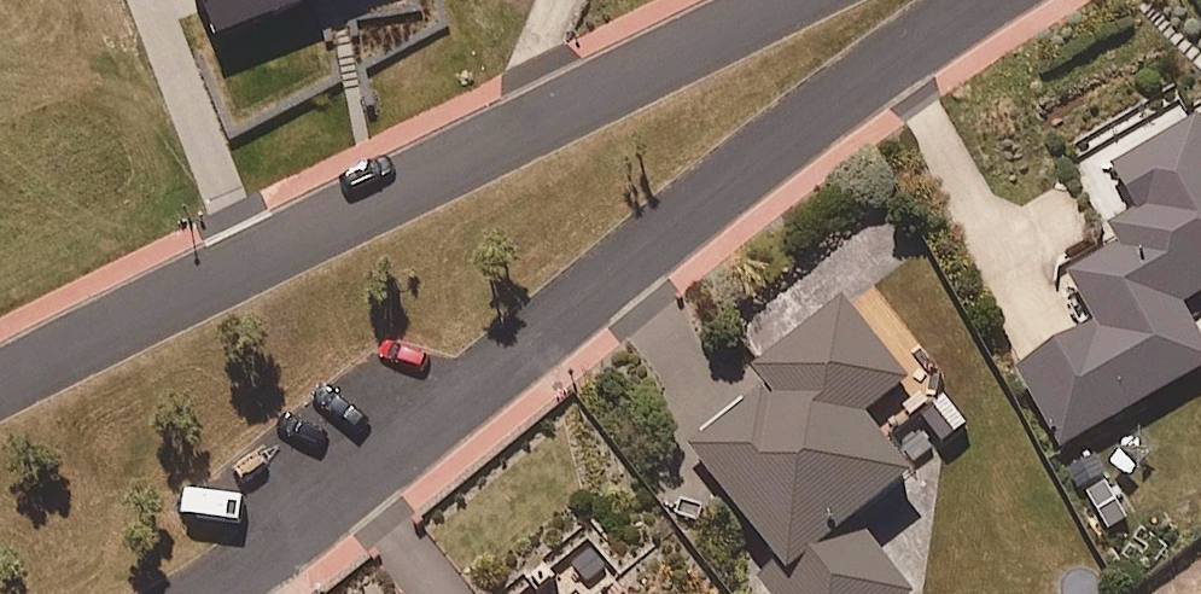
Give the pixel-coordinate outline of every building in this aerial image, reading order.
[(1200,124),(1082,187),(1114,247),(1067,273),(1097,329),(1019,370),(1062,449),(1200,375),(1200,345),(1181,308),(1200,297),(1200,126),(1200,124)] [(846,301),(760,369),(772,384),(693,447),(785,563),(761,582),(771,593),(913,593),(860,527),(919,480),(871,420),(914,386),(846,301)]
